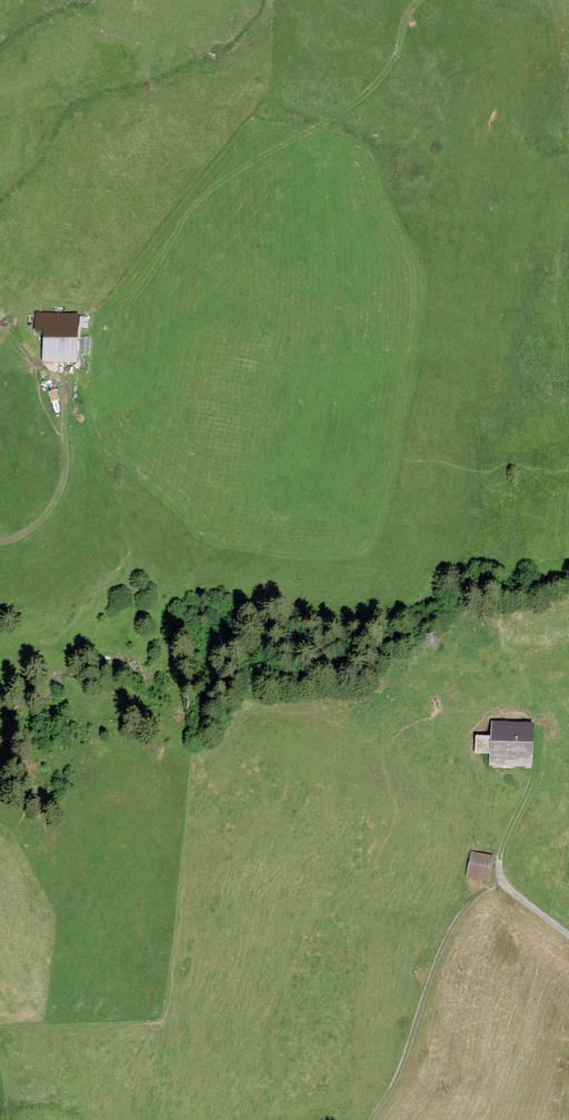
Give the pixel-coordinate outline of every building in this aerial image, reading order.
[(76,316),(45,315),(44,360),(75,361),(76,316)] [(529,719),(492,718),(492,766),(528,766),(529,719)] [(487,853),(470,853),(469,880),(487,880),(487,853)]
